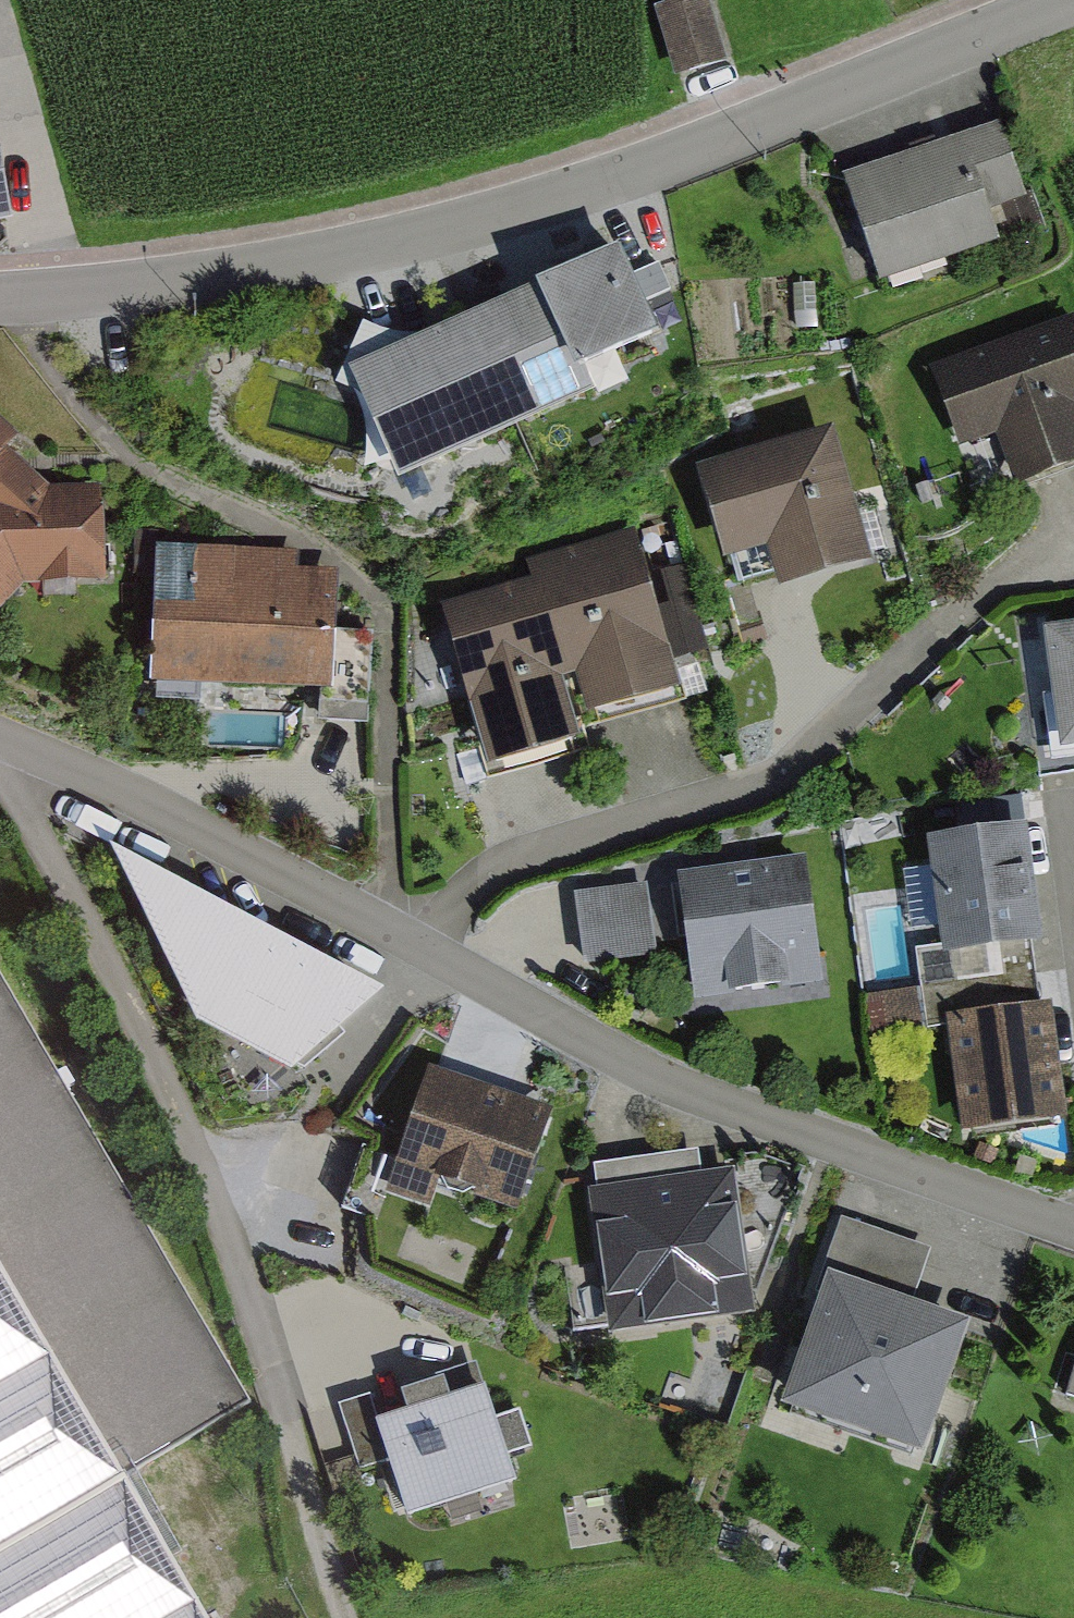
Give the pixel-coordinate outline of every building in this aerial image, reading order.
[(665,9),(655,12),(674,81),(727,66),(708,1),(711,0),(663,0),(665,9)] [(1043,115),(881,168),(918,279),(1050,236),(1041,208),(1070,199),(1043,115)] [(20,208),(5,121),(0,122),(0,212),(20,208)] [(618,256),(545,288),(587,381),(660,349),(618,256)] [(347,377),(398,490),(596,401),(587,381),(545,288),(347,377)] [(963,364),(992,450),(1032,436),(1051,490),(1073,482),(1073,326),(963,364)] [(33,607),(48,586),(133,585),(131,497),(67,496),(29,463),(42,442),(0,407),(0,578),(33,607)] [(874,428),(741,461),(766,561),(805,552),(815,595),(910,572),(874,428)] [(555,588),(486,607),(528,763),(615,740),(611,723),(713,695),(670,536),(549,568),(555,588)] [(317,554),(189,551),(185,681),(350,685),(353,578),(317,577),(317,554)] [(1043,635),(1060,758),(1073,756),(1073,631),(1043,635)] [(1049,835),(958,839),(963,964),(1054,961),(1049,835)] [(289,1082),(384,1003),(109,856),(196,1032),(289,1082)] [(806,861),(678,880),(696,1006),(825,987),(806,861)] [(912,863),(917,942),(944,940),(938,861),(912,863)] [(584,969),(657,959),(646,886),(573,897),(584,969)] [(296,1567),(213,1429),(262,1399),(177,1246),(0,952),(0,1617),(211,1617),(296,1567)] [(977,1020),(988,1131),(1073,1122),(1073,1052),(1069,1010),(977,1020)] [(584,1121),(470,1076),(433,1168),(547,1213),(584,1121)] [(725,1155),(623,1166),(641,1330),(776,1316),(760,1172),(727,1176),(725,1155)] [(912,1308),(931,1252),(840,1221),(821,1277),(827,1279),(912,1308)] [(912,1308),(827,1279),(779,1418),(924,1467),(972,1329),(912,1308)] [(516,1494),(505,1461),(532,1452),(520,1416),(493,1424),(483,1394),(450,1405),(443,1385),(399,1400),(406,1420),(380,1428),(374,1430),(385,1465),(407,1530),(516,1494)] [(385,1465),(374,1430),(380,1428),(369,1397),(337,1407),(359,1474),(385,1465)]
